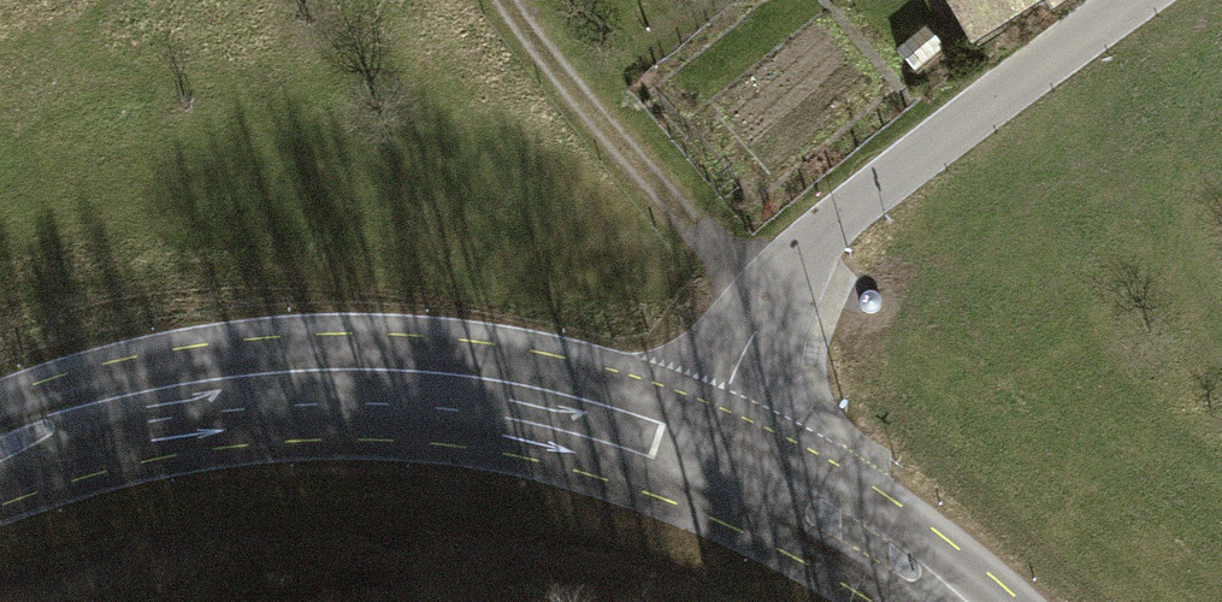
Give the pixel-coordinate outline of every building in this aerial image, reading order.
[(972,55),(1047,8),(1057,23),(1094,0),(937,0),(972,55)]
